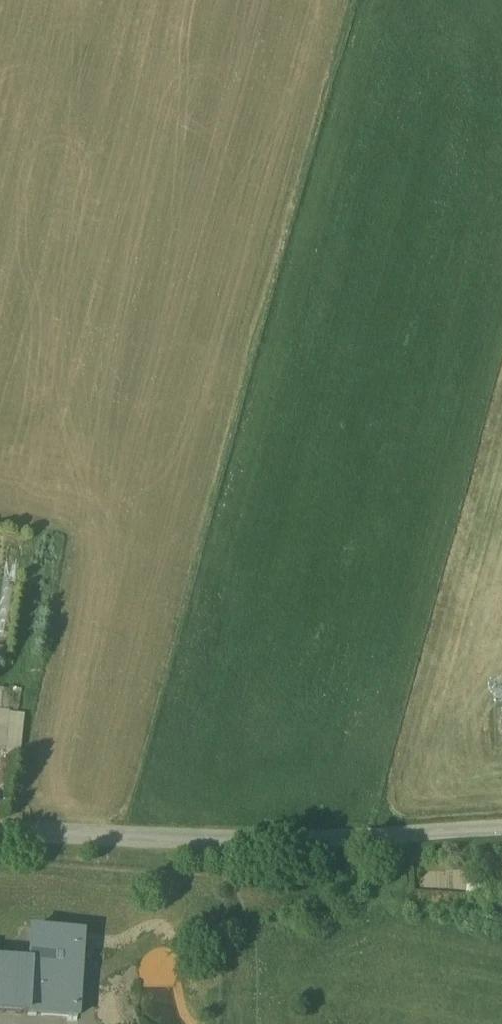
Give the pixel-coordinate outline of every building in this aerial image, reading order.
[(13,687),(0,686),(0,705),(11,707),(13,687)] [(80,1020),(86,934),(32,930),(30,962),(0,960),(0,1015),(80,1020)]
